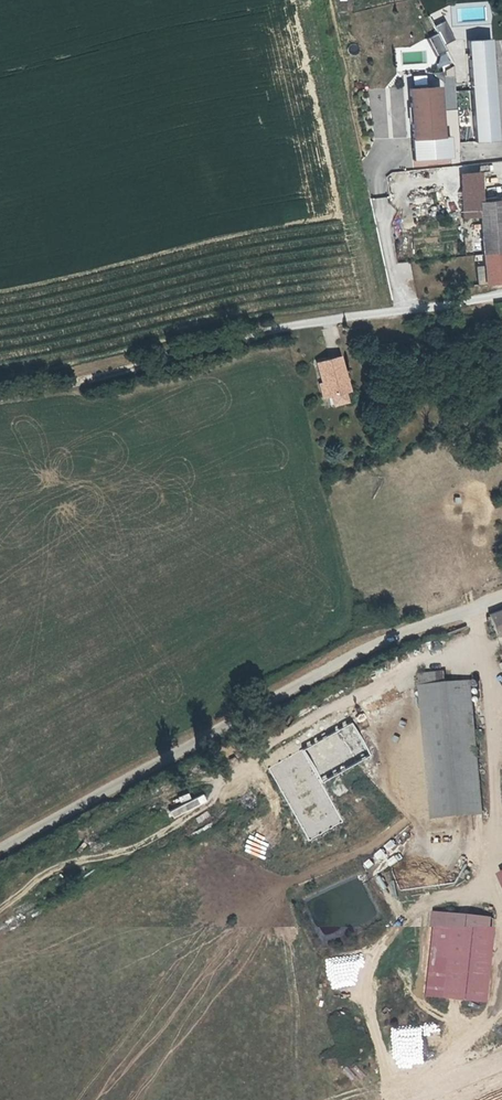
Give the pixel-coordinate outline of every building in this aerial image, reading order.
[(448,22),(436,26),(439,34),(428,39),(435,57),(448,52),(445,44),(455,40),(448,22)] [(475,142),(498,140),(491,38),(468,40),(475,142)] [(439,86),(410,88),(413,138),(412,138),(413,160),(451,157),(450,135),(442,136),(439,86)] [(478,172),(465,173),(467,206),(480,205),(479,202),(478,172)] [(485,282),(501,281),(501,212),(501,201),(479,202),(480,205),(485,282)] [(333,354),(311,360),(317,380),(321,394),(325,393),(338,390),(342,389),(333,354)] [(338,390),(325,393),(327,402),(340,399),(338,390)] [(489,612),(499,637),(501,636),(501,608),(489,612)] [(470,815),(461,681),(435,683),(434,670),(409,672),(419,818),(470,815)] [(493,918),(452,914),(444,997),(484,1001),(493,918)] [(331,1006),(337,1004),(333,992),(327,994),(331,1006)]
